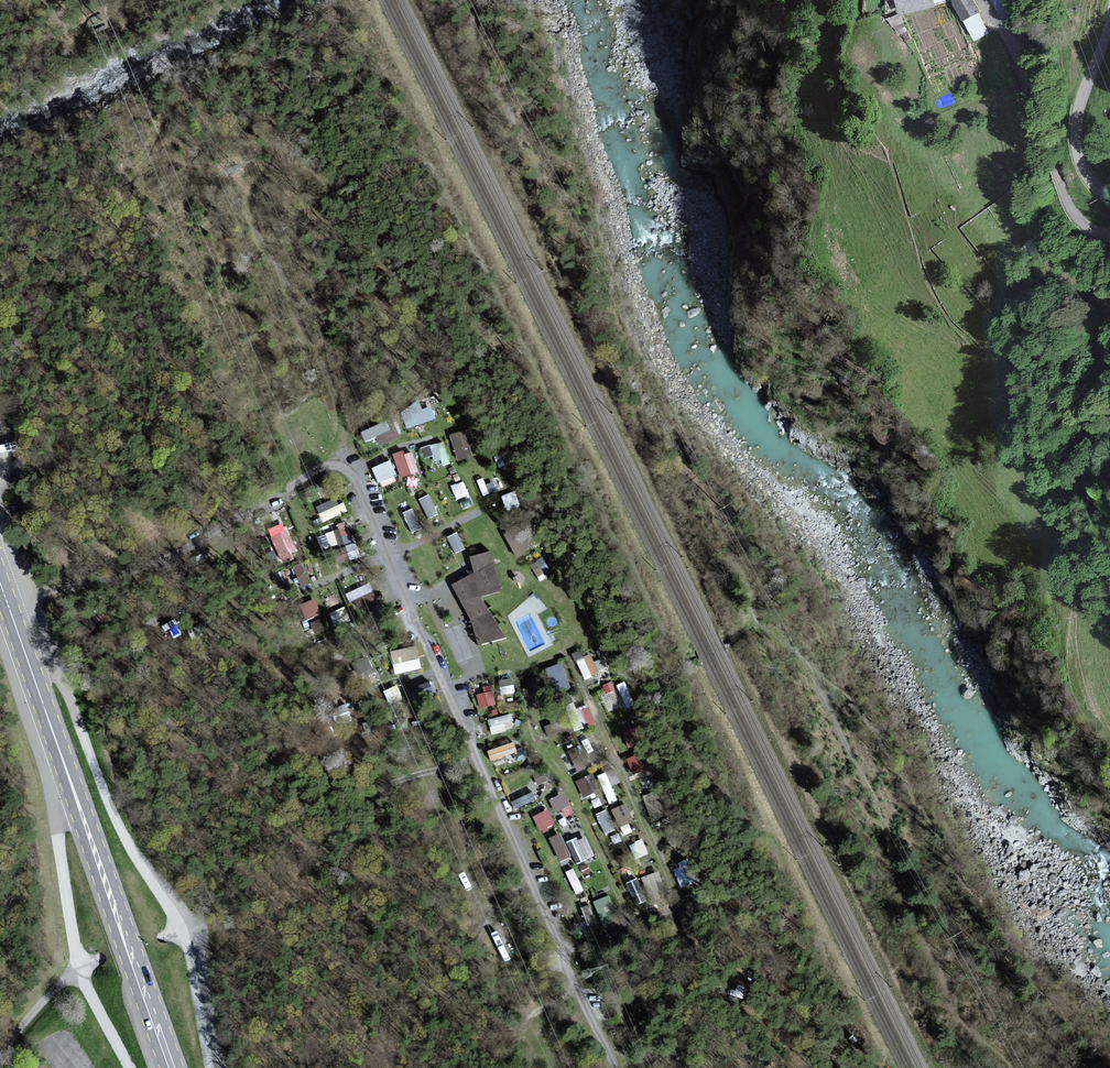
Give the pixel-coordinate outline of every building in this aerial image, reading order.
[(905,11),(936,5),(935,0),(903,0),(905,11)] [(975,0),(958,0),(967,18),(981,10),(975,0)] [(1011,0),(995,0),(1007,19),(1018,13),(1011,0)] [(406,427),(436,416),(430,402),(401,413),(406,427)] [(364,439),(375,434),(379,443),(395,436),(387,417),(360,429),(364,439)] [(456,458),(471,453),(462,427),(448,432),(456,458)] [(431,453),(433,459),(446,455),(441,439),(418,445),(421,456),(431,453)] [(417,470),(411,447),(392,453),(399,475),(417,470)] [(390,457),(371,464),(378,481),(396,474),(390,457)] [(450,482),(454,497),(467,494),(463,478),(450,482)] [(479,484),(481,491),(493,488),(492,481),(479,484)] [(512,489),(500,493),(507,512),(519,508),(512,489)] [(428,492),(418,496),(426,516),(436,512),(428,492)] [(347,510),(344,500),(337,502),(335,496),(315,502),(320,518),(347,510)] [(410,530),(419,527),(412,506),(402,510),(410,530)] [(529,550),(517,522),(503,528),(515,556),(529,550)] [(316,531),(320,547),(350,539),(346,524),(316,531)] [(286,526),(269,534),(278,553),(295,545),(286,526)] [(446,534),(454,551),(464,547),(456,530),(446,534)] [(336,559),(358,552),(354,539),(332,546),(336,559)] [(505,637),(483,597),(502,593),(492,553),(470,558),(473,573),(453,586),(472,618),(480,643),(505,637)] [(542,555),(530,561),(536,574),(549,568),(542,555)] [(301,561),(291,566),(300,584),(310,579),(301,561)] [(361,625),(382,616),(366,580),(345,590),(361,625)] [(299,601),(306,618),(321,611),(314,595),(299,601)] [(328,610),(333,623),(348,616),(343,603),(328,610)] [(318,616),(309,620),(314,632),(323,628),(318,616)] [(389,649),(394,672),(420,666),(415,643),(389,649)] [(590,649),(574,654),(581,677),(597,672),(590,649)] [(359,673),(371,665),(364,653),(352,661),(359,673)] [(523,678),(535,707),(552,699),(550,693),(568,685),(559,663),(523,678)] [(510,668),(498,670),(500,685),(512,684),(510,668)] [(612,679),(602,681),(608,707),(617,705),(612,679)] [(623,704),(632,702),(626,679),(618,681),(623,704)] [(430,680),(417,684),(422,698),(434,694),(430,680)] [(489,682),(473,686),(478,706),(494,702),(489,682)] [(384,687),(388,701),(401,697),(398,683),(384,687)] [(583,726),(596,719),(586,702),(573,710),(583,726)] [(510,711),(487,716),(490,731),(513,726),(510,711)] [(635,715),(620,720),(628,744),(643,740),(635,715)] [(547,735),(565,730),(562,718),(544,722),(547,735)] [(513,739),(486,748),(489,758),(517,749),(513,739)] [(561,754),(567,771),(574,768),(568,751),(561,754)] [(638,752),(627,754),(630,771),(641,769),(638,752)] [(574,777),(581,795),(593,791),(587,773),(574,777)] [(655,788),(641,794),(650,817),(664,811),(655,788)] [(532,789),(510,798),(513,806),(535,797),(532,789)] [(548,796),(553,810),(563,806),(565,813),(571,810),(564,790),(548,796)] [(625,800),(610,807),(618,824),(633,818),(625,800)] [(546,806),(531,814),(540,830),(555,821),(546,806)] [(603,832),(614,828),(606,807),(595,811),(603,832)] [(547,835),(557,857),(569,852),(560,830),(547,835)] [(584,832),(565,840),(574,862),(593,854),(584,832)] [(630,873),(628,858),(646,855),(643,841),(613,846),(619,875),(630,873)] [(689,857),(671,863),(678,884),(696,878),(689,857)] [(658,870),(625,880),(631,897),(663,887),(658,870)] [(608,892),(592,899),(601,922),(617,916),(608,892)] [(589,901),(580,904),(588,926),(596,923),(589,901)]
